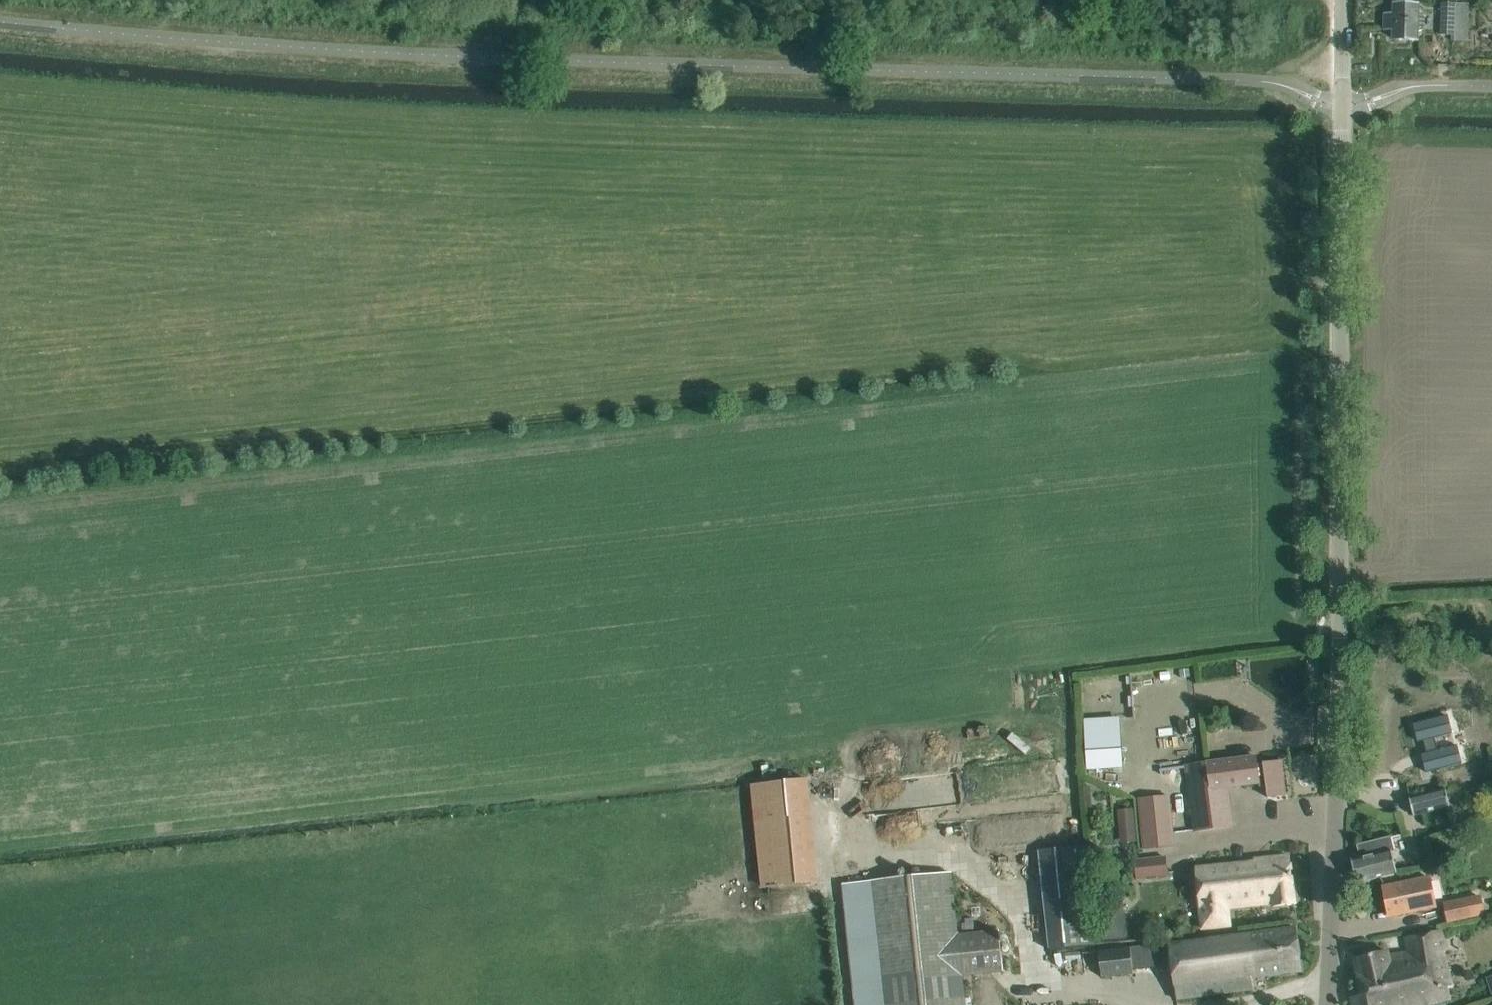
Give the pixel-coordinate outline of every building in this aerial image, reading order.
[(1455,14),(1455,0),(1442,0),(1441,35),(1454,35),(1454,38),(1463,38),(1464,15),(1455,14)] [(1418,40),(1418,6),(1395,6),(1395,16),(1386,15),(1385,30),(1395,30),(1395,40),(1418,40)] [(1414,724),(1419,742),(1424,740),(1427,753),(1422,754),(1427,772),(1462,763),(1458,745),(1438,750),(1435,737),(1453,733),(1449,716),(1414,724)] [(1195,832),(1201,831),(1233,827),(1228,788),(1266,783),(1268,798),(1288,795),(1283,761),(1263,764),(1264,766),(1258,767),(1256,757),(1237,760),(1186,766),(1195,832)] [(804,777),(747,783),(758,889),(816,882),(804,777)] [(1447,790),(1411,799),(1416,815),(1451,805),(1447,790)] [(1170,795),(1138,798),(1143,850),(1175,847),(1170,795)] [(1119,810),(1122,842),(1136,841),(1133,810),(1119,810)] [(1357,883),(1397,874),(1392,853),(1395,852),(1392,837),(1357,845),(1361,859),(1352,861),(1357,883)] [(1084,845),(1040,850),(1050,949),(1094,945),(1084,845)] [(1136,856),(1137,875),(1170,872),(1168,853),(1136,856)] [(1290,856),(1270,859),(1255,860),(1255,864),(1198,870),(1198,869),(1196,870),(1203,929),(1230,926),(1228,908),(1273,903),(1274,907),(1295,905),(1290,856)] [(848,885),(860,1004),(965,1004),(962,974),(1004,970),(1001,931),(957,935),(951,875),(848,885)] [(1390,917),(1409,913),(1436,907),(1430,878),(1384,888),(1390,917)] [(1446,905),(1449,921),(1482,914),(1479,899),(1446,905)] [(1123,906),(1101,909),(1104,938),(1126,936),(1123,906)] [(1177,1001),(1234,993),(1254,990),(1252,979),(1302,972),(1297,929),(1170,946),(1177,1001)] [(1440,931),(1405,939),(1408,953),(1389,958),(1388,953),(1378,955),(1377,948),(1369,950),(1371,957),(1355,961),(1363,996),(1352,999),(1353,1004),(1429,1004),(1446,1000),(1443,987),(1449,985),(1441,952),(1445,951),(1440,931)] [(1103,975),(1105,975),(1152,970),(1151,965),(1163,964),(1161,943),(1138,946),(1138,943),(1100,947),(1103,975)]
